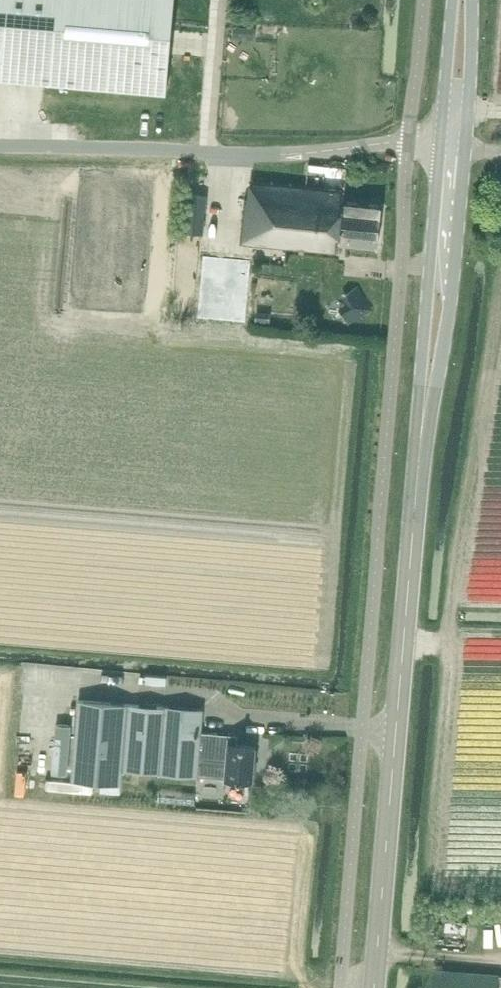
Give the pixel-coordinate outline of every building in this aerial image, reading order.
[(174,0),(0,0),(0,76),(166,90),(174,0)] [(327,188),(329,165),(314,164),(312,186),(260,181),(261,170),(256,170),(253,199),(249,198),(245,242),(339,251),(340,240),(378,244),(382,204),(344,201),(345,190),(327,188)] [(250,262),(204,257),(196,318),(242,324),(250,262)] [(340,304),(349,321),(373,308),(359,283),(342,292),(346,301),(340,304)] [(165,708),(165,709),(80,701),(74,781),(124,784),(125,767),(159,770),(159,777),(167,778),(166,781),(191,783),(192,774),(198,775),(199,761),(213,762),(214,748),(228,749),(227,777),(254,780),(257,746),(237,744),(237,735),(201,732),(202,711),(165,708)] [(194,804),(195,792),(159,789),(158,801),(194,804)] [(453,971),(435,969),(434,987),(496,987),(497,975),(453,971)]
